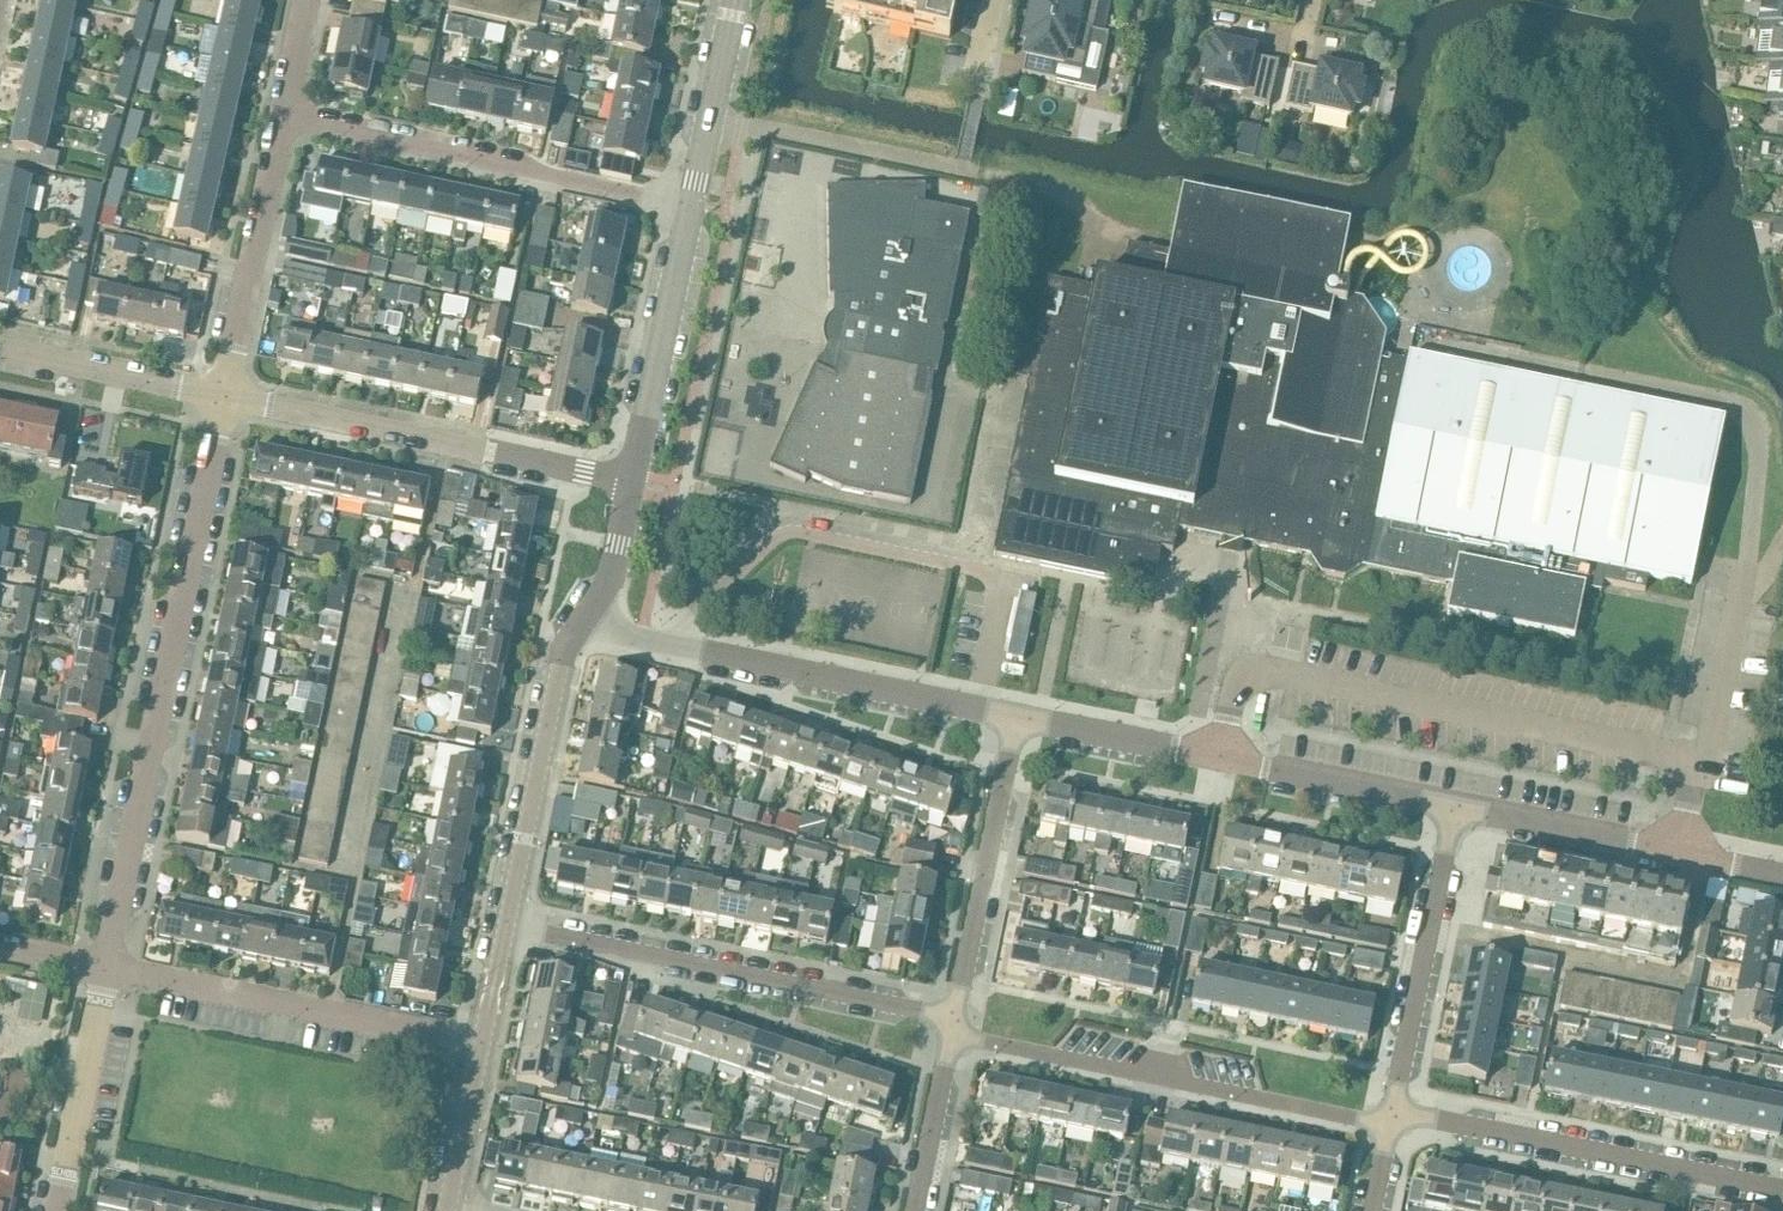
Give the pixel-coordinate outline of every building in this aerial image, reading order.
[(44,0),(38,28),(68,35),(74,9),(44,0)] [(44,0),(74,9),(76,0),(44,0)] [(158,16),(171,19),(176,1),(172,0),(162,0),(158,16)] [(350,17),(381,24),(384,10),(386,10),(388,0),(349,0),(349,1),(353,2),(350,17)] [(448,10),(448,12),(506,24),(512,0),(451,0),(448,10)] [(535,30),(537,31),(539,25),(541,15),(543,4),(543,0),(512,0),(506,24),(535,30)] [(543,4),(559,7),(578,11),(579,2),(580,0),(543,0),(543,4)] [(616,20),(654,28),(660,0),(613,0),(620,2),(616,20)] [(833,14),(949,40),(958,0),(828,0),(825,12),(833,14)] [(1029,17),(1064,25),(1091,32),(1098,0),(1032,0),(1032,2),(1029,17)] [(1762,24),(1782,27),(1782,0),(1762,0),(1758,24),(1762,24)] [(228,2),(222,27),(252,34),(258,9),(228,2)] [(140,4),(135,24),(149,26),(154,8),(140,4)] [(541,15),(539,25),(537,31),(535,30),(534,36),(542,38),(544,26),(566,31),(569,21),(557,18),(559,8),(559,7),(543,4),(541,15)] [(158,16),(152,35),(166,39),(171,19),(158,16)] [(343,30),(336,61),(374,69),(381,37),(379,36),(381,24),(350,17),(347,31),(343,30)] [(1025,61),(1021,75),(1056,83),(1095,92),(1108,36),(1091,32),(1078,29),(1064,25),(1029,17),(1025,32),(1022,46),(1028,47),(1025,58),(1025,61)] [(591,62),(608,65),(644,72),(647,58),(648,58),(654,28),(616,20),(610,48),(595,45),(591,62)] [(461,40),(472,42),(476,24),(465,22),(461,40)] [(130,42),(144,46),(149,26),(135,24),(130,42)] [(476,24),(472,42),(484,45),(487,26),(476,24)] [(1771,65),(1782,66),(1782,27),(1762,24),(1757,63),(1771,65)] [(222,27),(215,58),(245,65),(252,34),(222,27)] [(38,28),(32,58),(62,66),(68,35),(38,28)] [(520,53),(530,55),(534,37),(523,34),(520,53)] [(534,37),(530,55),(542,57),(544,48),(564,53),(566,44),(546,40),(547,39),(534,37)] [(1268,109),(1278,64),(1252,58),(1253,53),(1237,49),(1239,42),(1220,38),(1218,45),(1214,44),(1212,55),(1206,53),(1201,75),(1207,76),(1205,87),(1241,95),(1239,102),(1268,109)] [(147,55),(144,66),(141,74),(155,77),(160,59),(159,58),(162,48),(151,45),(148,55),(147,55)] [(127,52),(120,76),(134,79),(141,56),(127,52)] [(570,57),(567,70),(577,72),(579,59),(570,57)] [(32,58),(25,91),(55,99),(62,66),(32,58)] [(215,58),(208,89),(239,94),(245,65),(215,58)] [(368,99),(374,69),(336,61),(330,91),(368,99)] [(412,64),(409,77),(426,80),(429,68),(412,64)] [(1283,110),(1311,117),(1313,111),(1349,119),(1352,108),(1357,110),(1362,88),(1356,87),(1359,76),(1355,75),(1356,68),(1337,64),(1336,71),(1320,68),(1319,73),(1292,67),(1283,110)] [(619,81),(615,98),(652,106),(659,76),(644,72),(608,65),(606,74),(609,79),(619,81)] [(1781,105),(1782,105),(1782,66),(1771,65),(1766,103),(1781,105)] [(464,79),(456,118),(485,124),(493,86),(494,86),(497,73),(484,71),(481,83),(464,79)] [(434,73),(426,111),(456,118),(464,79),(434,73)] [(150,96),(155,77),(141,74),(136,93),(150,96)] [(566,75),(563,86),(574,89),(580,90),(582,79),(566,75)] [(134,79),(120,76),(114,100),(112,109),(125,113),(127,103),(134,79)] [(407,88),(424,92),(426,80),(409,77),(407,88)] [(523,92),(515,131),(545,137),(553,98),(555,87),(525,80),(523,92)] [(493,86),(485,124),(515,131),(523,92),(494,86),(493,86)] [(559,98),(560,98),(578,101),(580,90),(574,89),(563,86),(562,86),(559,98)] [(208,89),(201,119),(232,126),(239,94),(208,89)] [(25,91),(19,121),(49,128),(55,99),(25,91)] [(615,98),(609,127),(646,135),(652,106),(615,98)] [(559,101),(556,116),(573,119),(574,117),(575,117),(577,105),(559,101)] [(130,113),(125,133),(139,136),(144,117),(130,113)] [(550,145),(567,149),(573,119),(556,116),(550,145)] [(1107,118),(1102,126),(1102,132),(1107,136),(1115,135),(1120,128),(1119,121),(1113,117),(1107,118)] [(201,119),(195,148),(225,155),(232,126),(201,119)] [(108,120),(103,137),(117,141),(122,123),(108,120)] [(30,154),(28,166),(56,172),(59,156),(43,153),(49,128),(19,121),(12,151),(30,154)] [(1242,125),(1235,156),(1254,160),(1260,129),(1242,125)] [(640,165),(646,135),(609,127),(603,157),(640,165)] [(120,151),(134,155),(139,136),(125,133),(120,151)] [(111,162),(117,141),(103,137),(97,158),(111,162)] [(1275,143),(1270,164),(1301,171),(1306,150),(1275,143)] [(195,148),(187,180),(218,187),(225,155),(195,148)] [(307,175),(301,206),(340,214),(341,207),(342,203),(349,170),(320,164),(318,178),(307,175)] [(1749,169),(1738,167),(1740,178),(1748,177),(1750,177),(1751,169),(1749,169)] [(114,170),(109,188),(123,191),(128,174),(114,170)] [(349,170),(342,203),(341,207),(353,210),(353,205),(371,209),(377,176),(349,170)] [(377,176),(371,209),(398,215),(405,182),(377,176)] [(23,212),(23,211),(39,215),(44,193),(28,189),(29,185),(0,178),(0,207),(23,212)] [(187,180),(181,208),(212,215),(218,187),(187,180)] [(405,182),(398,215),(395,228),(424,234),(427,221),(434,188),(405,182)] [(103,209),(104,209),(117,213),(123,191),(109,188),(103,209)] [(434,188),(427,221),(454,227),(461,194),(434,188)] [(833,314),(826,349),(822,360),(826,362),(821,371),(817,369),(769,468),(804,484),(808,477),(840,491),(910,506),(932,398),(929,397),(934,375),(936,376),(936,374),(943,338),(941,338),(943,327),(946,327),(954,292),(969,218),(924,209),(924,188),(827,189),(828,299),(833,299),(833,314)] [(979,190),(974,217),(994,221),(1000,194),(979,190)] [(1048,281),(1004,501),(1017,504),(1019,491),(1031,493),(1031,488),(1167,515),(1167,519),(1179,522),(1177,531),(1222,540),(1220,549),(1240,553),(1242,544),(1309,558),(1320,575),(1344,580),(1362,569),(1452,587),(1446,616),(1574,642),(1584,590),(1600,593),(1602,584),(1644,593),(1647,579),(1690,588),(1724,421),(1409,356),(1407,364),(1381,359),(1385,337),(1367,309),(1362,302),(1348,300),(1354,267),(1342,264),(1349,226),(1182,192),(1169,255),(1128,247),(1121,282),(1095,277),(1093,290),(1048,281)] [(461,194),(454,227),(451,243),(463,245),(466,230),(483,233),(490,200),(461,194)] [(490,200),(483,233),(512,239),(519,206),(490,200)] [(17,243),(23,212),(0,207),(0,239),(17,243)] [(83,207),(80,224),(93,228),(97,210),(83,207)] [(205,244),(212,215),(181,208),(175,237),(205,244)] [(537,210),(531,240),(547,244),(553,214),(537,210)] [(589,222),(583,251),(619,259),(625,229),(589,222)] [(75,245),(88,248),(89,248),(93,228),(80,224),(75,245)] [(10,273),(17,243),(0,239),(0,271),(10,273)] [(114,254),(137,259),(140,245),(117,239),(114,254)] [(531,240),(525,270),(540,273),(547,244),(531,240)] [(289,242),(286,258),(329,268),(329,267),(332,252),(289,242)] [(145,262),(165,267),(168,253),(148,248),(145,262)] [(583,251),(577,281),(612,289),(619,259),(583,251)] [(332,252),(329,267),(357,273),(360,258),(332,252)] [(168,253),(165,267),(197,275),(201,261),(168,253)] [(393,264),(389,280),(389,281),(413,286),(413,285),(416,270),(417,262),(395,257),(394,265),(393,264)] [(360,258),(357,273),(367,275),(370,260),(360,258)] [(324,290),(327,275),(284,265),(281,281),(324,290)] [(72,267),(68,285),(81,288),(84,269),(72,267)] [(416,270),(413,285),(413,286),(424,288),(427,272),(416,270)] [(4,303),(15,306),(22,275),(10,273),(0,271),(0,302),(4,303)] [(500,271),(493,303),(510,306),(516,275),(500,271)] [(444,276),(441,291),(441,292),(469,298),(472,282),(444,276)] [(342,293),(352,295),(355,280),(345,278),(342,293)] [(355,280),(352,295),(362,298),(366,283),(355,280)] [(606,319),(612,289),(577,281),(570,311),(606,319)] [(90,282),(85,306),(95,308),(92,323),(123,329),(129,297),(131,289),(116,286),(115,293),(105,291),(106,285),(90,282)] [(64,304),(67,305),(65,313),(76,315),(78,307),(77,307),(81,288),(68,285),(64,304)] [(159,303),(152,335),(183,341),(190,309),(175,306),(178,291),(162,287),(159,303)] [(398,306),(408,308),(411,292),(401,290),(398,306)] [(270,292),(266,310),(278,312),(279,306),(281,296),(281,294),(270,292)] [(411,292),(408,308),(419,310),(422,294),(411,292)] [(519,295),(516,311),(545,317),(549,302),(519,295)] [(129,297),(123,329),(152,335),(159,303),(129,297)] [(464,320),(468,305),(468,304),(444,299),(440,315),(464,320)] [(485,340),(501,344),(508,313),(492,310),(485,340)] [(516,311),(512,328),(513,328),(521,330),(527,331),(542,334),(545,317),(516,311)] [(338,315),(335,329),(343,331),(346,317),(339,316),(338,315)] [(308,372),(314,340),(317,328),(288,322),(285,334),(284,334),(277,366),(308,372)] [(342,346),(335,378),(362,384),(372,338),(345,332),(342,346)] [(566,334),(560,363),(596,371),(602,342),(566,334)] [(372,338),(362,384),(391,390),(397,358),(400,344),(372,338)] [(314,340),(308,372),(335,378),(342,346),(314,340)] [(509,341),(507,352),(521,355),(522,355),(523,348),(524,344),(509,341)] [(453,370),(447,402),(475,408),(482,376),(464,372),(468,356),(456,353),(453,370)] [(397,358),(391,390),(418,396),(426,364),(397,358)] [(560,363),(553,393),(590,401),(596,371),(560,363)] [(426,364),(418,396),(447,402),(453,370),(426,364)] [(503,372),(501,382),(518,385),(520,375),(503,372)] [(501,382),(494,412),(518,417),(523,394),(516,393),(518,385),(501,382)] [(584,430),(590,401),(553,393),(547,423),(584,430)] [(19,454),(28,416),(0,410),(0,450),(19,454)] [(28,416),(19,454),(48,460),(47,467),(60,470),(65,445),(53,443),(58,422),(28,416)] [(276,504),(279,491),(278,491),(284,459),(271,456),(271,454),(256,450),(249,485),(264,488),(261,501),(276,504)] [(278,491),(279,491),(306,497),(313,465),(300,462),(300,460),(285,456),(284,459),(278,491)] [(117,482),(105,480),(106,472),(95,470),(96,468),(89,467),(88,469),(77,467),(72,491),(113,499),(113,502),(141,507),(150,462),(122,457),(117,482)] [(313,465),(306,497),(323,500),(321,511),(335,513),(336,503),(335,503),(342,471),(328,468),(329,465),(314,462),(313,465)] [(335,503),(336,503),(364,509),(365,509),(372,477),(357,474),(357,471),(342,468),(342,471),(335,503)] [(365,509),(364,509),(362,520),(392,526),(401,483),(387,480),(388,478),(373,475),(372,477),(365,509)] [(444,479),(437,516),(453,519),(460,482),(444,479)] [(401,483),(392,526),(420,532),(429,489),(416,486),(416,484),(401,481),(401,483)] [(510,488),(507,498),(518,501),(520,491),(510,488)] [(1172,552),(1177,531),(1179,522),(1167,519),(1167,515),(1071,496),(1031,488),(1031,493),(1019,491),(1017,504),(1004,501),(1000,518),(993,556),(1134,585),(1135,579),(1153,583),(1160,550),(1172,552)] [(485,526),(498,529),(498,528),(530,535),(530,534),(532,521),(535,521),(538,506),(504,499),(501,517),(487,514),(485,525),(485,526)] [(61,503),(55,530),(83,535),(88,508),(61,503)] [(468,509),(465,521),(485,525),(487,514),(489,507),(472,504),(469,503),(468,509)] [(437,516),(435,528),(451,531),(453,519),(437,516)] [(242,520),(237,544),(255,547),(266,549),(269,533),(259,531),(260,524),(242,520)] [(498,528),(498,529),(492,557),(524,563),(527,549),(529,550),(532,535),(530,534),(530,535),(498,528)] [(269,533),(266,549),(278,552),(282,536),(269,533)] [(434,535),(432,544),(441,546),(443,537),(434,535)] [(315,542),(312,559),(312,560),(324,562),(324,561),(327,544),(315,542)] [(375,542),(370,571),(382,573),(385,557),(387,545),(375,542)] [(327,544),(324,561),(324,562),(337,564),(340,546),(327,544)] [(28,564),(39,566),(40,566),(43,549),(31,547),(28,564)] [(88,563),(85,575),(125,583),(131,554),(97,547),(94,564),(88,563)] [(49,551),(46,567),(61,570),(64,554),(49,551)] [(229,583),(231,584),(231,583),(279,593),(285,560),(268,556),(267,559),(237,553),(234,569),(232,568),(229,583)] [(385,557),(382,573),(393,575),(396,559),(385,557)] [(492,557),(486,585),(518,591),(521,578),(523,578),(526,563),(524,563),(492,557)] [(427,562),(425,573),(442,577),(444,566),(427,562)] [(25,578),(37,580),(39,566),(28,564),(25,578)] [(46,567),(43,582),(58,585),(61,570),(46,567)] [(337,572),(333,592),(330,591),(328,603),(344,606),(346,594),(351,575),(337,572)] [(425,573),(423,585),(439,589),(442,577),(425,573)] [(89,588),(86,605),(119,611),(125,583),(85,575),(83,587),(89,588)] [(357,581),(354,595),(382,601),(385,587),(357,581)] [(223,612),(225,613),(226,611),(273,621),(279,593),(231,583),(231,584),(228,597),(226,597),(223,612)] [(486,585),(480,614),(512,620),(515,607),(517,607),(520,592),(518,591),(486,585)] [(15,589),(13,602),(19,603),(20,603),(31,606),(34,593),(23,591),(15,589)] [(354,595),(351,609),(379,616),(382,601),(354,595)] [(71,602),(65,630),(74,631),(113,640),(119,611),(86,605),(71,602)] [(19,603),(16,619),(29,622),(32,606),(31,606),(20,603),(19,603)] [(319,630),(338,634),(339,634),(343,617),(342,617),(344,606),(328,603),(325,613),(322,613),(319,630)] [(37,607),(34,623),(48,626),(52,610),(37,607)] [(351,609),(348,624),(376,629),(379,616),(351,609)] [(217,641),(219,641),(220,640),(250,647),(253,632),(270,635),(273,621),(226,611),(225,613),(222,626),(220,626),(217,641)] [(464,629),(462,641),(474,644),(506,651),(509,635),(511,636),(515,621),(512,620),(480,614),(468,611),(464,629)] [(13,635),(25,637),(26,637),(29,622),(16,619),(13,635)] [(416,619),(413,630),(430,634),(432,623),(416,619)] [(31,639),(32,639),(45,641),(48,626),(34,623),(31,639)] [(348,624),(345,638),(373,643),(376,629),(348,624)] [(413,630),(411,642),(427,645),(430,634),(413,630)] [(77,644),(74,661),(108,668),(113,640),(74,631),(71,643),(77,644)] [(345,638),(342,651),(370,658),(373,643),(345,638)] [(211,669),(213,670),(214,669),(261,678),(266,650),(250,647),(220,640),(219,641),(217,655),(214,654),(211,669)] [(453,669),(469,673),(500,679),(503,666),(505,666),(508,651),(506,651),(474,644),(471,658),(456,655),(453,669)] [(318,648),(315,660),(332,663),(335,651),(318,648)] [(342,651),(339,666),(368,672),(370,658),(342,651)] [(8,659),(5,675),(18,678),(21,662),(8,659)] [(313,672),(330,675),(332,663),(315,660),(313,672)] [(65,675),(63,687),(102,695),(108,668),(74,661),(71,676),(65,675)] [(26,663),(23,679),(37,682),(40,666),(26,663)] [(339,666),(336,680),(365,685),(368,672),(339,666)] [(205,698),(208,698),(208,697),(239,704),(255,707),(261,678),(214,669),(213,670),(211,683),(208,683),(205,698)] [(447,698),(463,701),(494,708),(497,694),(499,695),(502,680),(500,679),(469,673),(466,687),(450,683),(447,698)] [(601,674),(595,701),(630,709),(641,712),(647,684),(601,674)] [(1,691),(13,693),(14,694),(18,678),(5,675),(1,691)] [(404,677),(401,688),(418,692),(420,680),(404,677)] [(23,679),(19,695),(34,698),(37,682),(23,679)] [(336,680),(333,694),(362,700),(365,685),(336,680)] [(18,707),(15,721),(43,727),(81,735),(84,722),(96,724),(102,695),(63,687),(57,715),(47,713),(18,707)] [(401,688),(399,700),(415,703),(418,692),(401,688)] [(666,690),(657,714),(681,719),(689,698),(666,690)] [(333,694),(330,708),(359,714),(362,700),(333,694)] [(199,727),(202,727),(202,726),(233,733),(239,704),(208,697),(208,698),(205,712),(202,711),(199,727)] [(696,700),(684,735),(700,740),(696,752),(707,755),(711,745),(722,709),(696,700)] [(497,708),(494,708),(463,701),(457,730),(488,737),(491,723),(493,724),(497,708)] [(595,701),(590,728),(625,735),(630,709),(595,701)] [(288,713),(304,717),(321,720),(323,709),(290,702),(288,713)] [(330,708),(328,722),(356,728),(359,714),(330,708)] [(722,709),(711,745),(736,754),(748,718),(722,709)] [(661,732),(676,737),(681,719),(657,714),(656,718),(665,721),(661,732)] [(301,729),(318,732),(321,720),(304,717),(301,729)] [(748,718),(736,754),(751,759),(748,768),(759,771),(774,726),(748,718)] [(328,722),(325,736),(353,742),(356,728),(328,722)] [(193,755),(196,756),(196,755),(227,761),(233,733),(202,726),(202,727),(199,741),(196,740),(193,755)] [(774,726),(759,771),(769,775),(772,765),(788,771),(800,735),(774,726)] [(47,760),(45,771),(85,779),(90,750),(79,747),(81,735),(43,727),(40,740),(56,744),(53,762),(47,760)] [(590,728),(584,754),(619,762),(619,761),(627,763),(629,752),(621,751),(625,735),(590,728)] [(800,735),(788,771),(814,779),(826,744),(800,735)] [(325,736),(322,750),(350,756),(353,742),(325,736)] [(826,744),(814,779),(839,788),(852,753),(826,744)] [(9,747),(6,763),(20,766),(23,750),(9,747)] [(438,749),(433,775),(430,791),(475,800),(477,801),(480,786),(478,785),(480,772),(479,772),(482,758),(438,749)] [(322,750),(319,764),(347,770),(350,756),(322,750)] [(852,753),(839,788),(866,797),(877,761),(852,753)] [(584,754),(578,782),(613,789),(619,762),(584,754)] [(187,784),(190,784),(221,790),(227,761),(196,755),(196,756),(193,769),(190,769),(187,784)] [(656,757),(654,769),(670,773),(672,760),(656,757)] [(877,761),(866,797),(892,806),(904,770),(877,761)] [(384,770),(382,782),(398,785),(400,774),(402,774),(404,764),(393,762),(391,772),(384,770)] [(3,779),(17,782),(20,766),(6,763),(3,779)] [(294,763),(292,774),(309,778),(311,766),(294,763)] [(319,764),(316,778),(344,784),(347,770),(319,764)] [(651,782),(667,785),(670,773),(654,769),(651,782)] [(904,770),(892,806),(906,810),(903,821),(914,824),(929,779),(904,770)] [(45,800),(45,801),(79,808),(85,779),(45,771),(39,799),(45,800)] [(290,786),(306,790),(309,778),(292,774),(290,786)] [(316,778),(313,792),(341,798),(344,784),(316,778)] [(929,779),(914,824),(925,828),(928,818),(944,823),(956,788),(929,779)] [(382,782),(379,794),(396,797),(398,785),(382,782)] [(181,812),(184,813),(184,812),(224,821),(224,820),(227,806),(244,809),(247,795),(221,790),(190,784),(187,798),(184,797),(181,812)] [(670,802),(687,806),(689,807),(695,792),(673,786),(670,802)] [(574,803),(601,809),(604,795),(577,789),(574,803)] [(313,792),(310,806),(339,812),(341,798),(313,792)] [(695,792),(689,807),(703,811),(707,795),(695,792)] [(438,823),(469,829),(471,830),(474,815),(472,814),(475,800),(443,794),(438,823)] [(1057,834),(1055,845),(1065,848),(1068,833),(1075,800),(1046,794),(1038,830),(1057,834)] [(604,795),(601,809),(613,812),(616,798),(604,795)] [(721,799),(717,815),(727,817),(731,802),(721,799)] [(552,835),(567,838),(570,828),(564,827),(569,802),(559,800),(552,835)] [(1103,806),(1075,800),(1068,833),(1096,839),(1103,806)] [(36,815),(33,828),(73,836),(79,808),(45,801),(42,816),(36,815)] [(637,817),(654,821),(656,805),(640,802),(637,817)] [(8,823),(18,824),(21,807),(0,803),(0,821),(8,823)] [(735,803),(731,819),(742,822),(747,807),(735,803)] [(656,805),(654,821),(652,830),(665,833),(670,808),(656,805)] [(310,806),(307,820),(336,826),(339,812),(310,806)] [(1103,806),(1096,839),(1093,854),(1108,857),(1111,842),(1124,845),(1131,812),(1103,806)] [(747,807),(742,822),(755,826),(760,810),(747,807)] [(800,822),(794,837),(822,845),(826,829),(811,825),(816,810),(806,807),(801,822),(800,822)] [(683,828),(706,835),(707,833),(711,817),(688,811),(683,828)] [(208,848),(207,850),(225,853),(232,822),(224,820),(224,821),(184,812),(184,813),(181,827),(179,826),(175,841),(208,848)] [(1131,812),(1124,845),(1153,851),(1159,818),(1131,812)] [(778,816),(774,831),(794,837),(800,822),(778,816)] [(707,833),(706,835),(708,835),(709,833),(726,839),(731,835),(733,825),(713,820),(713,818),(711,817),(707,833)] [(1159,818),(1153,851),(1181,857),(1188,824),(1159,818)] [(283,820),(281,833),(297,836),(300,823),(283,820)] [(307,820),(304,834),(333,840),(336,826),(307,820)] [(5,838),(8,823),(0,821),(0,837),(5,838)] [(438,823),(432,851),(463,858),(466,858),(469,843),(466,843),(469,829),(438,823)] [(36,841),(33,858),(67,865),(73,836),(33,828),(31,840),(36,841)] [(372,828),(370,840),(386,843),(389,831),(372,828)] [(744,844),(759,848),(763,834),(744,829),(741,840),(744,844)] [(1219,875),(1248,881),(1249,878),(1258,839),(1228,832),(1219,875)] [(281,833),(279,844),(284,845),(281,862),(291,864),(295,847),(297,836),(281,833)] [(304,834),(301,849),(330,854),(333,840),(304,834)] [(763,834),(759,848),(778,853),(782,851),(785,840),(763,834)] [(840,834),(836,848),(847,851),(852,837),(840,834)] [(950,834),(948,849),(960,851),(962,836),(950,834)] [(852,837),(847,851),(861,855),(865,840),(852,837)] [(1249,878),(1248,881),(1245,896),(1258,899),(1261,883),(1277,886),(1286,845),(1258,839),(1249,878)] [(370,840),(368,851),(384,855),(386,843),(370,840)] [(796,858),(812,863),(816,849),(797,844),(794,854),(796,858)] [(904,854),(899,869),(929,875),(934,850),(907,845),(905,854),(904,854)] [(1286,845),(1277,886),(1306,892),(1315,851),(1286,845)] [(327,869),(330,854),(301,849),(299,863),(327,869)] [(421,849),(415,879),(457,887),(457,889),(459,889),(463,872),(460,871),(463,858),(432,851),(421,849)] [(556,890),(584,896),(591,859),(592,860),(594,851),(583,849),(581,857),(564,854),(556,890)] [(816,849),(812,863),(826,866),(830,853),(816,849)] [(170,867),(200,873),(203,856),(174,851),(170,867)] [(893,851),(890,867),(899,869),(904,854),(893,851)] [(1315,851),(1306,892),(1336,898),(1344,857),(1315,851)] [(203,856),(200,873),(212,875),(215,859),(203,856)] [(1344,857),(1336,898),(1364,904),(1373,863),(1344,857)] [(24,874),(22,885),(61,893),(67,865),(33,858),(29,875),(24,874)] [(591,859),(584,896),(610,901),(618,865),(592,860),(591,859)] [(1481,929),(1518,936),(1533,866),(1505,860),(1501,880),(1488,877),(1483,901),(1487,902),(1481,929)] [(1026,861),(1023,877),(1058,884),(1061,869),(1050,866),(1044,865),(1026,861)] [(1373,863),(1364,904),(1394,911),(1403,869),(1373,863)] [(618,865),(610,901),(637,907),(644,870),(618,865)] [(246,877),(245,883),(257,885),(261,868),(249,866),(246,877)] [(1533,866),(1518,936),(1544,941),(1558,871),(1533,866)] [(261,868),(257,885),(269,887),(273,870),(261,868)] [(1061,869),(1058,884),(1073,887),(1076,872),(1062,868),(1061,869)] [(671,876),(664,912),(690,918),(700,872),(687,869),(686,879),(671,876)] [(644,870),(637,907),(664,912),(671,876),(644,870)] [(1558,871),(1544,941),(1570,947),(1584,876),(1558,871)] [(700,872),(690,918),(717,923),(724,887),(710,884),(712,874),(700,872)] [(1179,873),(1171,907),(1186,910),(1193,876),(1179,873)] [(1584,876),(1570,947),(1596,952),(1610,882),(1584,876)] [(303,894),(315,897),(318,880),(307,877),(303,894)] [(724,887),(717,923),(744,929),(753,879),(743,877),(740,890),(724,887)] [(900,877),(894,903),(894,904),(930,911),(936,884),(900,877)] [(1194,910),(1210,913),(1217,880),(1201,877),(1194,910)] [(408,908),(451,917),(453,918),(457,903),(454,902),(457,889),(457,887),(415,879),(414,879),(408,908)] [(753,879),(744,929),(770,934),(780,884),(753,879)] [(1096,882),(1094,891),(1114,896),(1116,888),(1117,884),(1108,882),(1097,879),(1096,882)] [(328,911),(342,914),(348,886),(318,880),(315,897),(331,900),(328,911)] [(845,880),(843,894),(858,897),(861,884),(845,880)] [(1610,882),(1596,952),(1622,957),(1635,887),(1610,882)] [(780,884),(770,934),(797,940),(804,905),(807,890),(780,884)] [(1019,898),(1053,906),(1056,891),(1022,884),(1019,898)] [(1116,888),(1114,896),(1133,900),(1136,888),(1122,885),(1117,884),(1116,888)] [(55,922),(61,893),(22,885),(19,897),(26,898),(22,915),(55,922)] [(361,886),(358,897),(374,900),(377,889),(361,886)] [(1635,887),(1622,957),(1647,962),(1662,892),(1635,887)] [(1066,922),(1068,909),(1072,894),(1056,891),(1053,906),(1051,919),(1066,922)] [(1662,892),(1647,962),(1674,968),(1689,898),(1662,892)] [(840,905),(841,905),(856,908),(858,897),(843,894),(840,905)] [(358,897),(356,909),(372,912),(374,900),(358,897)] [(1753,909),(1753,911),(1771,915),(1774,900),(1757,897),(1755,897),(1753,909)] [(170,944),(184,947),(194,901),(180,898),(177,912),(162,909),(155,943),(170,946),(170,944)] [(1090,911),(1110,915),(1113,902),(1093,898),(1090,911)] [(878,900),(873,928),(925,938),(930,911),(894,904),(894,903),(878,900)] [(194,901),(184,947),(184,949),(199,952),(199,950),(213,952),(220,921),(223,907),(194,901)] [(1113,902),(1110,915),(1130,919),(1133,907),(1113,902)] [(1707,902),(1701,932),(1717,936),(1723,905),(1707,902)] [(804,905),(797,940),(825,945),(832,911),(804,905)] [(220,921),(213,952),(212,955),(227,958),(228,956),(241,958),(252,911),(237,908),(234,924),(220,921)] [(403,937),(445,946),(448,947),(451,931),(448,931),(451,917),(408,908),(403,937)] [(252,911),(241,958),(241,961),(256,964),(256,961),(270,964),(281,916),(252,911)] [(1746,940),(1782,948),(1782,917),(1771,915),(1753,911),(1746,940)] [(1250,913),(1248,922),(1248,923),(1269,927),(1271,918),(1250,913)] [(1163,949),(1178,953),(1185,917),(1170,914),(1163,949)] [(281,916),(270,964),(270,967),(285,970),(285,967),(299,970),(300,970),(307,938),(310,922),(281,916)] [(1323,918),(1321,927),(1329,929),(1331,920),(1323,918)] [(1278,919),(1276,928),(1298,933),(1300,924),(1278,919)] [(838,920),(832,947),(847,950),(852,923),(838,920)] [(1192,921),(1185,954),(1202,957),(1208,924),(1192,921)] [(1300,924),(1298,933),(1327,939),(1329,930),(1300,924)] [(1010,968),(1040,974),(1047,941),(1049,931),(1020,925),(1018,935),(1017,935),(1010,968)] [(867,955),(882,958),(919,965),(925,938),(873,928),(867,955)] [(1257,942),(1259,933),(1238,928),(1236,938),(1257,942)] [(1358,936),(1356,945),(1386,951),(1389,935),(1359,929),(1358,936)] [(1329,930),(1327,939),(1356,945),(1358,936),(1329,930)] [(1701,932),(1695,960),(1713,963),(1717,936),(1701,932)] [(1287,948),(1288,939),(1288,938),(1267,934),(1265,944),(1287,948)] [(397,965),(408,967),(439,974),(439,975),(442,975),(445,960),(442,960),(445,946),(403,937),(397,965)] [(300,970),(299,970),(298,973),(313,976),(314,973),(329,976),(336,944),(307,938),(300,970)] [(1315,953),(1317,945),(1317,944),(1295,939),(1293,949),(1315,953)] [(1740,969),(1782,977),(1782,975),(1782,948),(1746,940),(1740,969)] [(1047,941),(1040,974),(1067,980),(1074,947),(1047,941)] [(1102,953),(1096,986),(1124,991),(1133,948),(1104,942),(1101,953),(1102,953)] [(349,943),(347,954),(363,958),(365,946),(349,943)] [(1074,947),(1067,980),(1096,986),(1102,953),(1101,953),(1074,947)] [(1344,960),(1346,951),(1346,950),(1328,947),(1326,956),(1344,960)] [(1133,948),(1124,991),(1153,997),(1162,954),(1133,948)] [(1381,975),(1384,959),(1354,952),(1351,969),(1381,975)] [(1521,968),(1554,974),(1557,960),(1524,953),(1521,968)] [(347,954),(344,966),(360,970),(363,958),(347,954)] [(1472,957),(1466,984),(1503,991),(1509,964),(1472,957)] [(1695,960),(1689,990),(1698,992),(1704,963),(1712,965),(1713,963),(1695,960)] [(436,988),(439,975),(439,974),(408,967),(402,997),(436,1004),(439,989),(436,988)] [(1191,1006),(1220,1012),(1228,974),(1199,968),(1191,1006)] [(1740,969),(1734,997),(1776,1007),(1782,977),(1740,969)] [(535,993),(533,1000),(572,1009),(578,980),(535,971),(530,992),(535,993)] [(1228,974),(1220,1012),(1248,1018),(1256,980),(1228,974)] [(1559,1009),(1575,1012),(1583,979),(1566,975),(1559,1009)] [(1583,979),(1575,1012),(1591,1016),(1599,982),(1583,979)] [(1256,980),(1248,1018),(1276,1023),(1284,986),(1256,980)] [(1599,982),(1591,1016),(1607,1019),(1614,985),(1599,982)] [(1466,984),(1460,1013),(1497,1021),(1503,991),(1466,984)] [(1614,985),(1607,1019),(1623,1022),(1630,988),(1614,985)] [(1284,986),(1276,1023),(1306,1030),(1317,993),(1284,986)] [(1630,988),(1623,1022),(1638,1025),(1646,992),(1630,988)] [(1646,992),(1638,1025),(1654,1028),(1662,995),(1646,992)] [(1317,993),(1306,1030),(1338,1036),(1344,999),(1317,993)] [(1662,995),(1654,1028),(1672,1032),(1679,998),(1662,995)] [(1719,1025),(1715,1041),(1753,1049),(1756,1034),(1770,1037),(1776,1007),(1734,997),(1728,1027),(1719,1025)] [(1344,999),(1338,1036),(1367,1042),(1375,1005),(1344,999)] [(529,1022),(527,1029),(566,1036),(584,1039),(586,1027),(570,1019),(572,1009),(533,1000),(529,1000),(525,1021),(529,1022)] [(611,1079),(612,1080),(610,1086),(620,1089),(622,1083),(634,1047),(633,1047),(635,1042),(661,1050),(675,1012),(673,1012),(675,1006),(656,1000),(654,1006),(646,1003),(643,1013),(629,1008),(618,1041),(618,1043),(622,1044),(611,1079)] [(1534,1023),(1544,1025),(1548,1003),(1538,1001),(1534,1023)] [(675,1012),(661,1050),(657,1063),(670,1068),(674,1054),(689,1059),(702,1021),(701,1021),(703,1016),(683,1009),(681,1015),(675,1012)] [(1680,1010),(1676,1026),(1686,1028),(1689,1012),(1680,1010)] [(1460,1013),(1454,1044),(1491,1051),(1497,1021),(1460,1013)] [(598,1028),(612,1031),(615,1017),(601,1014),(598,1028)] [(1579,1031),(1581,1021),(1559,1016),(1557,1026),(1579,1031)] [(702,1021),(689,1059),(716,1068),(729,1031),(728,1030),(730,1025),(711,1018),(709,1024),(702,1021)] [(1587,1033),(1616,1038),(1618,1028),(1589,1023),(1587,1033)] [(729,1031),(716,1068),(744,1078),(756,1039),(758,1034),(738,1028),(736,1033),(729,1031)] [(1618,1028),(1616,1038),(1645,1044),(1647,1034),(1618,1028)] [(523,1050),(522,1058),(561,1065),(566,1036),(527,1029),(523,1029),(519,1049),(523,1050)] [(1528,1052),(1537,1054),(1538,1054),(1542,1032),(1532,1030),(1528,1052)] [(1647,1034),(1645,1044),(1667,1048),(1669,1038),(1647,1034)] [(756,1039),(744,1078),(771,1087),(783,1049),(783,1048),(785,1043),(765,1037),(763,1042),(756,1039)] [(1696,1054),(1698,1045),(1676,1040),(1674,1050),(1696,1054)] [(1485,1082),(1491,1051),(1454,1044),(1448,1075),(1485,1082)] [(783,1049),(771,1087),(768,1095),(795,1104),(798,1095),(799,1095),(811,1058),(812,1053),(792,1046),(791,1051),(783,1049)] [(1725,1060),(1727,1051),(1705,1046),(1703,1056),(1725,1060)] [(1754,1066),(1756,1057),(1756,1056),(1734,1052),(1732,1062),(1754,1066)] [(811,1058),(799,1095),(798,1095),(795,1104),(822,1113),(825,1104),(826,1104),(838,1067),(839,1062),(820,1055),(818,1060),(811,1058)] [(542,1091),(540,1099),(567,1105),(570,1089),(556,1086),(561,1065),(522,1058),(517,1057),(513,1077),(518,1078),(516,1086),(542,1091)] [(1552,1057),(1544,1094),(1573,1100),(1581,1063),(1552,1057)] [(591,1058),(589,1070),(604,1072),(606,1061),(591,1058)] [(1782,1071),(1782,1062),(1764,1058),(1762,1068),(1782,1072),(1782,1071)] [(1514,1089),(1530,1092),(1536,1062),(1519,1059),(1514,1089)] [(1581,1063),(1573,1100),(1601,1106),(1609,1068),(1581,1063)] [(838,1067),(826,1104),(853,1113),(865,1076),(866,1071),(847,1064),(846,1069),(838,1067)] [(1609,1068),(1601,1106),(1630,1112),(1638,1074),(1609,1068)] [(601,1087),(604,1072),(589,1070),(586,1084),(601,1087)] [(865,1076),(853,1113),(890,1126),(887,1135),(889,1136),(900,1105),(888,1101),(895,1080),(874,1073),(872,1078),(865,1076)] [(1638,1074),(1630,1112),(1662,1118),(1670,1081),(1638,1074)] [(981,1111),(1010,1117),(1016,1086),(987,1080),(981,1111)] [(1670,1081),(1662,1118),(1691,1124),(1698,1087),(1670,1081)] [(1016,1086),(1010,1117),(1038,1123),(1044,1092),(1016,1086)] [(1698,1087),(1691,1124),(1719,1130),(1727,1092),(1698,1087)] [(1749,1136),(1778,1142),(1779,1140),(1782,1119),(1782,1093),(1775,1091),(1773,1102),(1757,1099),(1749,1136)] [(1044,1092),(1038,1123),(1066,1129),(1073,1098),(1044,1092)] [(1727,1092),(1719,1130),(1749,1136),(1757,1099),(1727,1092)] [(1073,1098),(1066,1129),(1094,1135),(1101,1104),(1073,1098)] [(630,1103),(627,1117),(640,1120),(640,1119),(643,1107),(643,1105),(630,1103)] [(1101,1104),(1094,1135),(1092,1146),(1107,1150),(1109,1138),(1124,1141),(1130,1110),(1101,1104)] [(643,1107),(640,1119),(640,1120),(653,1122),(656,1108),(643,1105),(643,1107)] [(554,1124),(567,1127),(570,1112),(557,1109),(554,1124)] [(570,1112),(567,1127),(580,1129),(583,1115),(570,1112)] [(686,1128),(697,1130),(700,1118),(700,1116),(689,1114),(686,1128)] [(700,1118),(697,1130),(712,1133),(715,1119),(700,1116),(700,1118)] [(1149,1124),(1144,1148),(1141,1166),(1160,1170),(1162,1159),(1190,1164),(1198,1124),(1168,1117),(1166,1128),(1149,1124)] [(490,1144),(485,1168),(499,1171),(495,1191),(515,1195),(515,1190),(523,1192),(525,1192),(532,1154),(539,1121),(526,1118),(520,1151),(504,1147),(490,1144)] [(596,1132),(623,1138),(626,1124),(613,1121),(613,1122),(599,1119),(596,1132)] [(626,1124),(623,1138),(636,1141),(639,1127),(640,1126),(626,1123),(626,1124)] [(1198,1124),(1190,1164),(1219,1170),(1227,1129),(1198,1124)] [(743,1126),(740,1140),(754,1143),(756,1130),(757,1129),(743,1126)] [(756,1130),(754,1143),(767,1145),(769,1131),(757,1129),(756,1130)] [(1227,1129),(1219,1170),(1248,1176),(1256,1135),(1227,1129)] [(666,1147),(679,1150),(682,1135),(669,1133),(666,1147)] [(682,1135),(679,1150),(692,1152),(695,1138),(682,1135)] [(1256,1135),(1248,1176),(1277,1182),(1285,1141),(1256,1135)] [(800,1137),(797,1152),(810,1155),(813,1141),(813,1140),(800,1137)] [(813,1141),(810,1155),(824,1158),(827,1143),(813,1140),(813,1141)] [(1285,1141),(1277,1182),(1305,1188),(1314,1147),(1285,1141)] [(723,1159),(735,1161),(738,1147),(726,1144),(723,1159)] [(841,1146),(839,1160),(868,1166),(871,1152),(841,1146)] [(738,1147),(735,1161),(750,1164),(752,1149),(738,1147)] [(1314,1147),(1305,1188),(1335,1194),(1344,1153),(1314,1147)] [(967,1151),(964,1166),(998,1174),(1002,1159),(967,1151)] [(580,1204),(579,1208),(594,1210),(600,1210),(600,1208),(608,1209),(609,1210),(617,1171),(618,1165),(610,1163),(611,1157),(592,1153),(589,1165),(581,1204),(580,1204)] [(13,1194),(21,1159),(0,1154),(0,1192),(13,1194)] [(525,1192),(523,1192),(522,1196),(543,1200),(544,1196),(552,1198),(553,1198),(561,1159),(532,1154),(525,1192)] [(553,1198),(552,1198),(551,1202),(571,1206),(572,1202),(580,1204),(581,1204),(589,1165),(561,1159),(553,1198)] [(1002,1159),(998,1174),(1014,1177),(1017,1162),(1002,1159)] [(1119,1162),(1111,1198),(1127,1201),(1135,1165),(1119,1162)] [(836,1168),(830,1196),(869,1203),(873,1183),(868,1182),(870,1175),(836,1168)] [(1425,1210),(1451,1210),(1459,1174),(1429,1168),(1425,1185),(1411,1183),(1407,1206),(1420,1209),(1420,1210),(1425,1210)] [(1037,1169),(1035,1181),(1035,1182),(1055,1186),(1057,1173),(1037,1169)] [(608,1209),(608,1210),(638,1210),(644,1176),(617,1171),(609,1210),(608,1209)] [(784,1173),(781,1186),(796,1189),(799,1176),(784,1173)] [(1057,1173),(1055,1186),(1075,1190),(1078,1178),(1057,1173)] [(959,1189),(994,1196),(997,1181),(962,1174),(959,1189)] [(1451,1210),(1482,1210),(1488,1180),(1459,1174),(1451,1210)] [(673,1182),(644,1176),(638,1210),(667,1210),(673,1182)] [(1482,1210),(1512,1210),(1517,1186),(1488,1180),(1482,1210)] [(997,1181),(994,1196),(1009,1199),(1012,1184),(997,1181)] [(701,1188),(673,1182),(667,1210),(696,1210),(701,1188)] [(781,1186),(779,1199),(794,1202),(796,1189),(781,1186)] [(1512,1210),(1542,1210),(1546,1192),(1517,1186),(1512,1210)] [(134,1194),(104,1188),(99,1210),(130,1210),(134,1194)] [(729,1194),(701,1188),(696,1210),(725,1210),(729,1194)] [(1030,1201),(1051,1205),(1054,1192),(1033,1188),(1030,1201)] [(725,1210),(770,1210),(773,1194),(756,1191),(755,1199),(729,1194),(725,1210)] [(13,1194),(0,1192),(0,1210),(10,1210),(13,1194)] [(1054,1192),(1051,1205),(1071,1209),(1074,1197),(1054,1192)] [(1542,1210),(1573,1210),(1575,1198),(1546,1192),(1542,1210)] [(130,1210),(161,1210),(163,1200),(134,1194),(130,1210)] [(827,1210),(866,1210),(863,1210),(864,1204),(868,1205),(869,1203),(830,1196),(827,1210)] [(1573,1210),(1603,1210),(1604,1204),(1575,1198),(1573,1210)] [(161,1210),(191,1210),(192,1206),(163,1200),(161,1210)] [(383,1203),(374,1202),(372,1210),(376,1210),(381,1210),(382,1208),(383,1203)]
